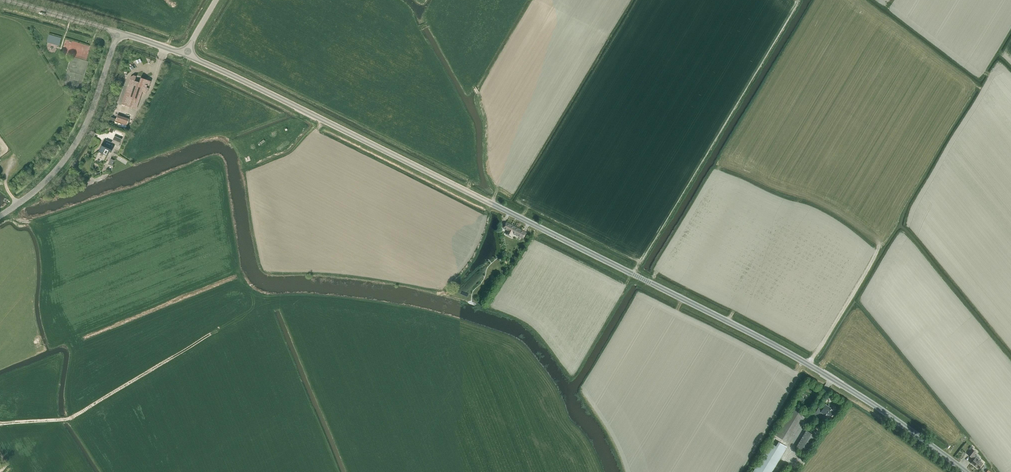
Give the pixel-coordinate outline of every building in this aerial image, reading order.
[(49,42),(50,43),(53,43),(54,42),(59,44),(61,38),(49,35),(47,40),(49,42)] [(130,79),(121,104),(136,109),(142,91),(147,93),(151,81),(141,78),(139,82),(135,81),(136,76),(133,75),(131,77),(130,79)] [(127,125),(129,119),(117,115),(116,119),(115,121),(127,125)] [(110,117),(107,116),(104,123),(107,124),(113,126),(115,121),(116,119),(110,117)] [(106,140),(103,146),(101,145),(98,151),(107,155),(109,151),(111,152),(115,144),(119,146),(122,139),(114,136),(111,143),(106,140)] [(512,237),(514,233),(523,238),(526,233),(507,222),(504,228),(508,230),(506,234),(512,237)] [(823,409),(819,407),(814,415),(818,418),(818,417),(821,412),(830,417),(834,411),(825,405),(823,409)] [(776,435),(789,443),(805,416),(792,408),(776,435)] [(796,447),(806,453),(817,436),(807,430),(796,447)] [(753,471),(771,471),(786,447),(778,442),(776,446),(771,443),(753,471)] [(978,469),(983,463),(978,460),(979,458),(974,454),(976,452),(972,449),(967,454),(971,457),(972,457),(974,459),(971,463),(974,465),(978,469)]
